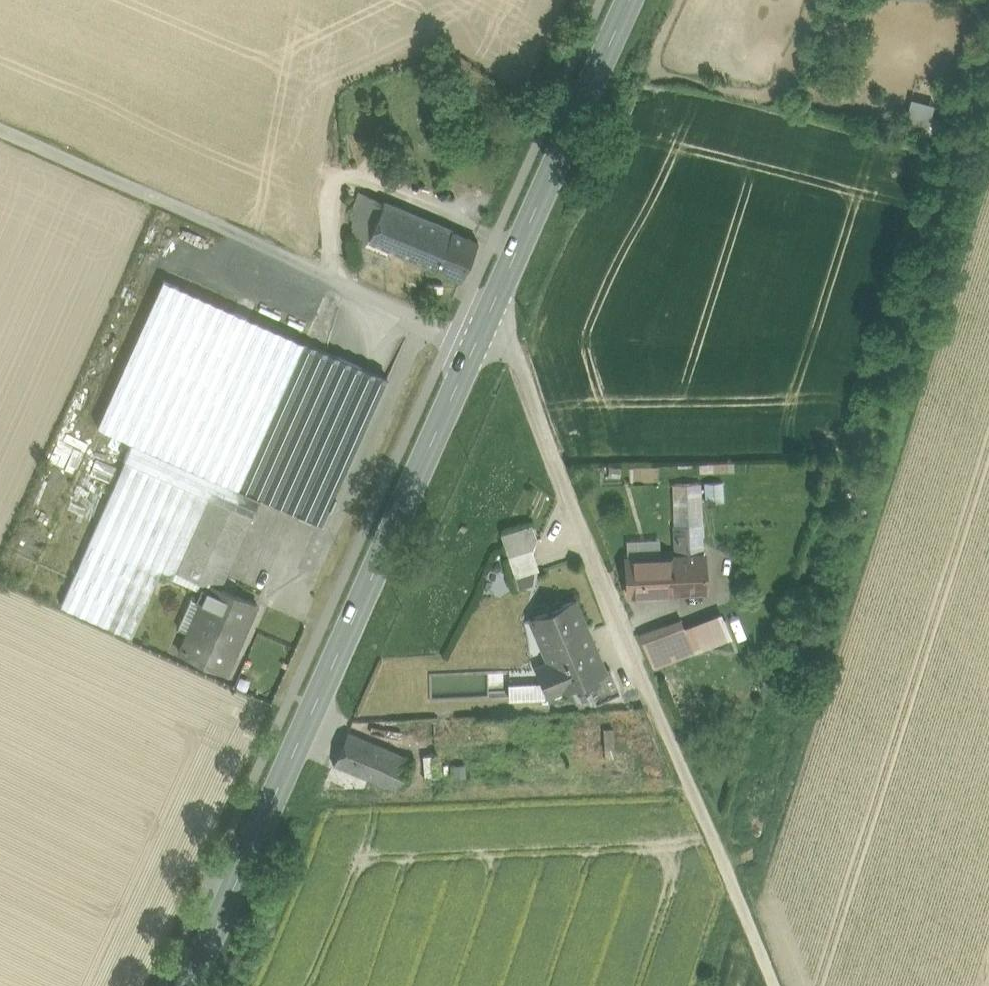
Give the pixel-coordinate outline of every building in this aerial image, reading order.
[(904,126),(930,132),(937,101),(911,96),(904,126)] [(363,238),(367,240),(384,201),(361,191),(344,230),(363,238)] [(477,241),(384,201),(367,240),(391,250),(460,280),(477,241)] [(367,240),(363,238),(356,253),(384,265),(391,250),(367,240)] [(324,301),(216,254),(133,440),(242,488),(307,340),(324,301)] [(394,378),(307,340),(242,488),(264,497),(329,526),(394,378)] [(77,459),(84,440),(68,434),(61,453),(77,459)] [(242,488),(133,440),(60,607),(133,639),(140,621),(165,564),(205,582),(223,590),(264,497),(242,488)] [(672,483),(674,526),(702,525),(701,482),(672,483)] [(721,482),(707,483),(707,503),(722,503),(721,482)] [(533,523),(502,533),(517,584),(536,579),(537,569),(543,566),(537,548),(541,538),(533,523)] [(674,541),(625,543),(627,595),(705,592),(702,525),(674,526),(674,541)] [(223,590),(205,582),(176,651),(229,673),(259,605),(223,590)] [(585,591),(536,611),(554,655),(539,661),(551,690),(614,664),(585,591)] [(729,638),(721,616),(688,628),(696,650),(729,638)] [(685,620),(644,636),(655,665),(696,650),(688,628),(685,620)] [(150,625),(140,621),(133,639),(143,643),(150,625)] [(488,687),(504,686),(503,670),(487,671),(488,687)] [(419,751),(352,722),(335,760),(402,790),(419,751)]
